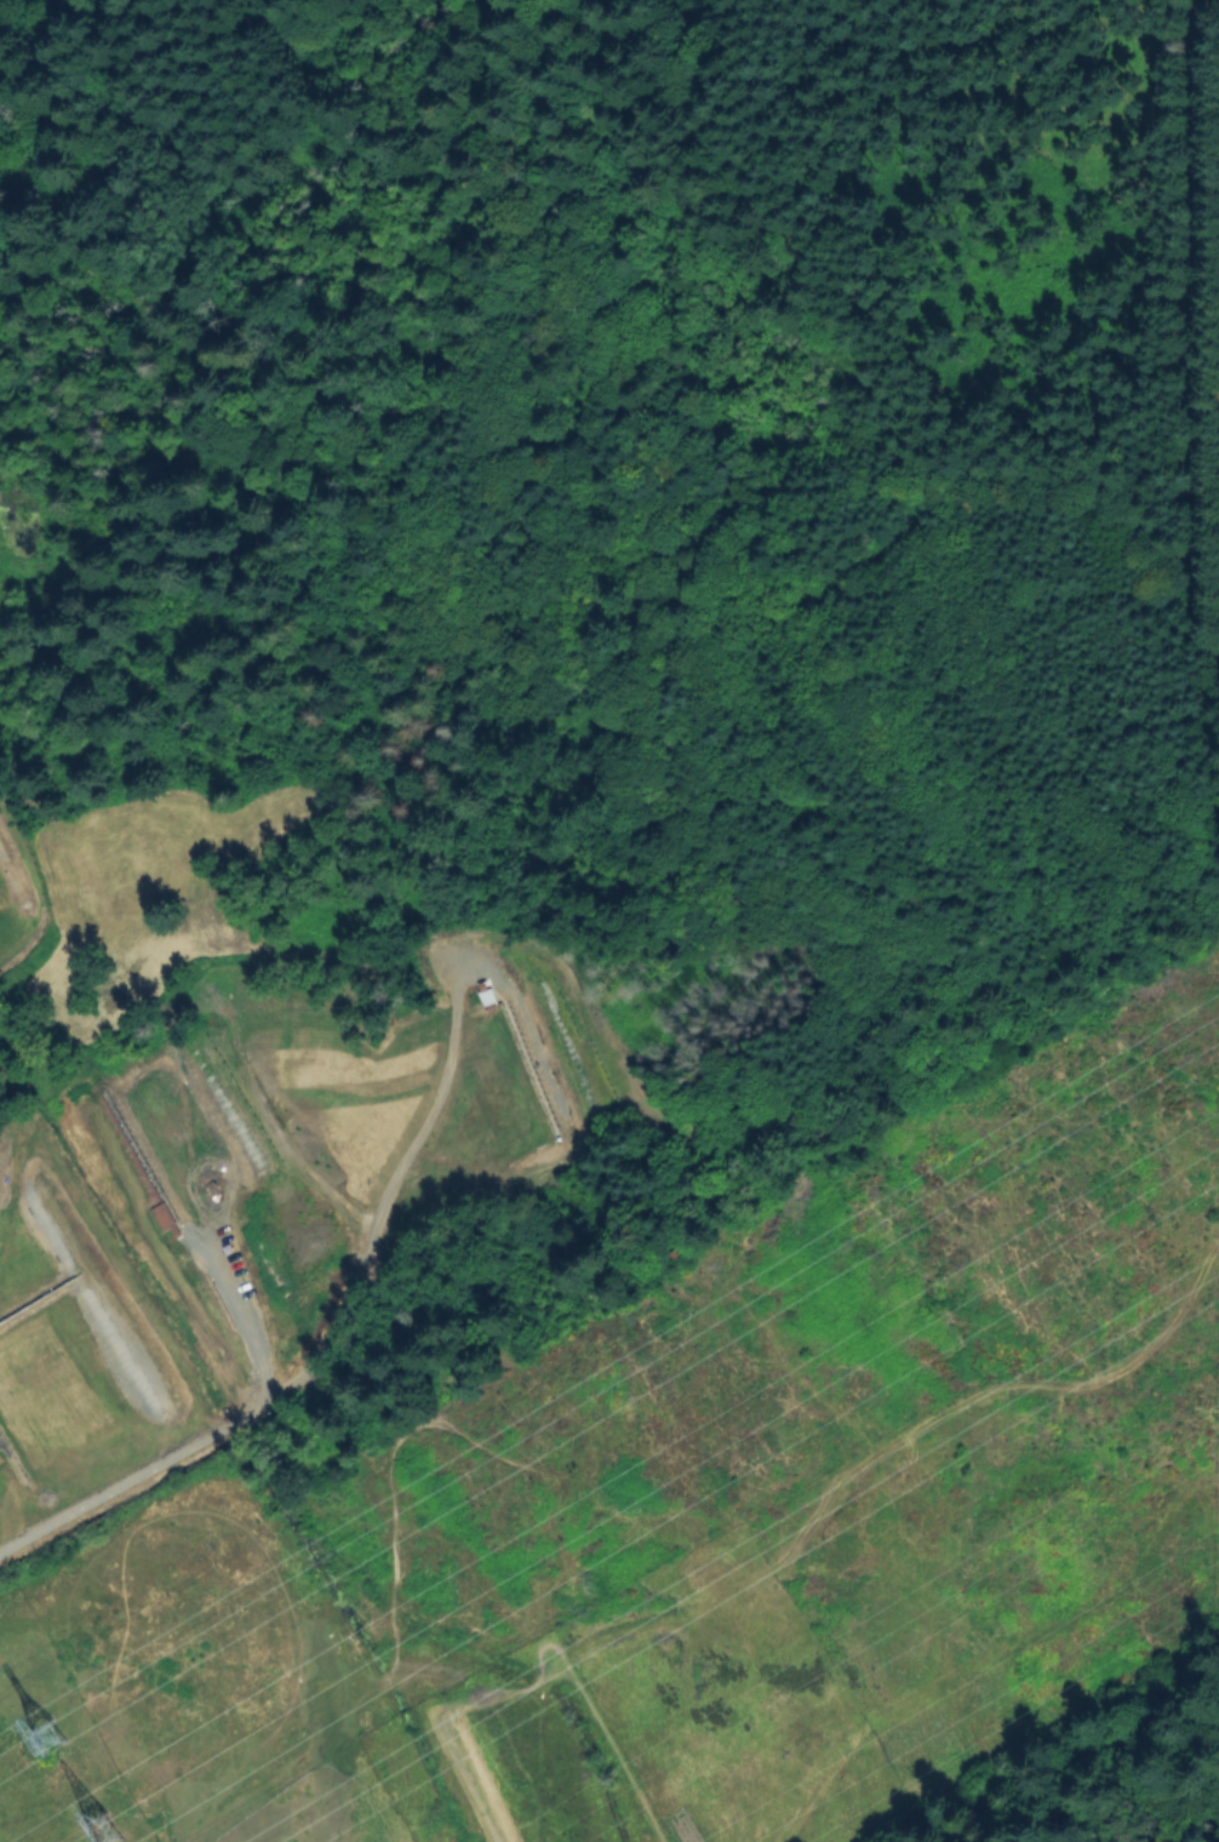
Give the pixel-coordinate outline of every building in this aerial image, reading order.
[(494,1003),(489,990),(477,996),(482,1008),(494,1003)] [(177,1224),(165,1230),(154,1209),(165,1203),(177,1224)] [(42,1757),(63,1745),(48,1720),(28,1733),(42,1757)]
